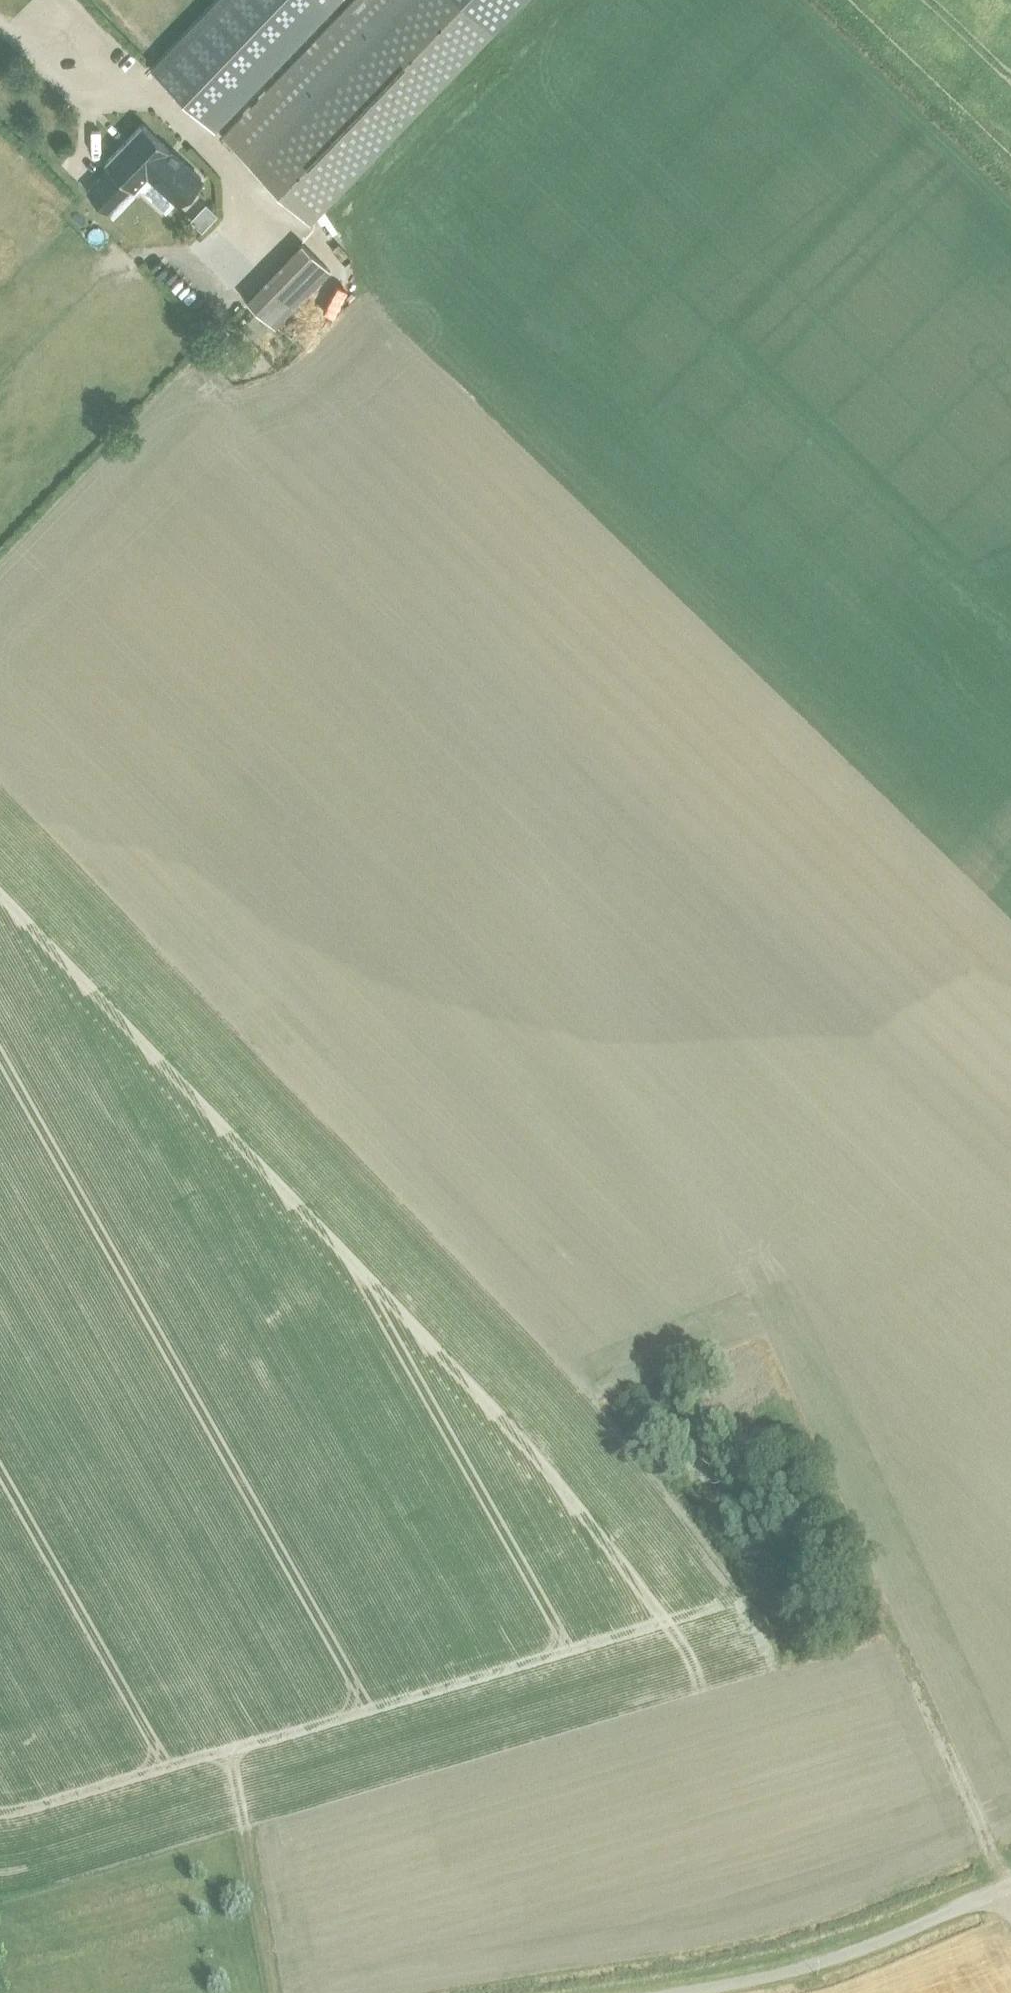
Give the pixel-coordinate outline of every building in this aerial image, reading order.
[(151,67),(213,126),(333,0),(216,0),(157,62),(155,64),(151,67)] [(466,0),(352,0),(223,136),(310,219),(494,27),(466,0)] [(494,27),(520,0),(466,0),(494,27)] [(108,165),(86,189),(107,209),(129,186),(136,192),(140,188),(166,212),(177,199),(179,201),(201,178),(172,149),(143,122),(124,142),(104,162),(108,165)] [(236,267),(253,284),(283,253),(267,236),(236,267)] [(247,299),(276,327),(332,269),(303,241),(247,299)]
